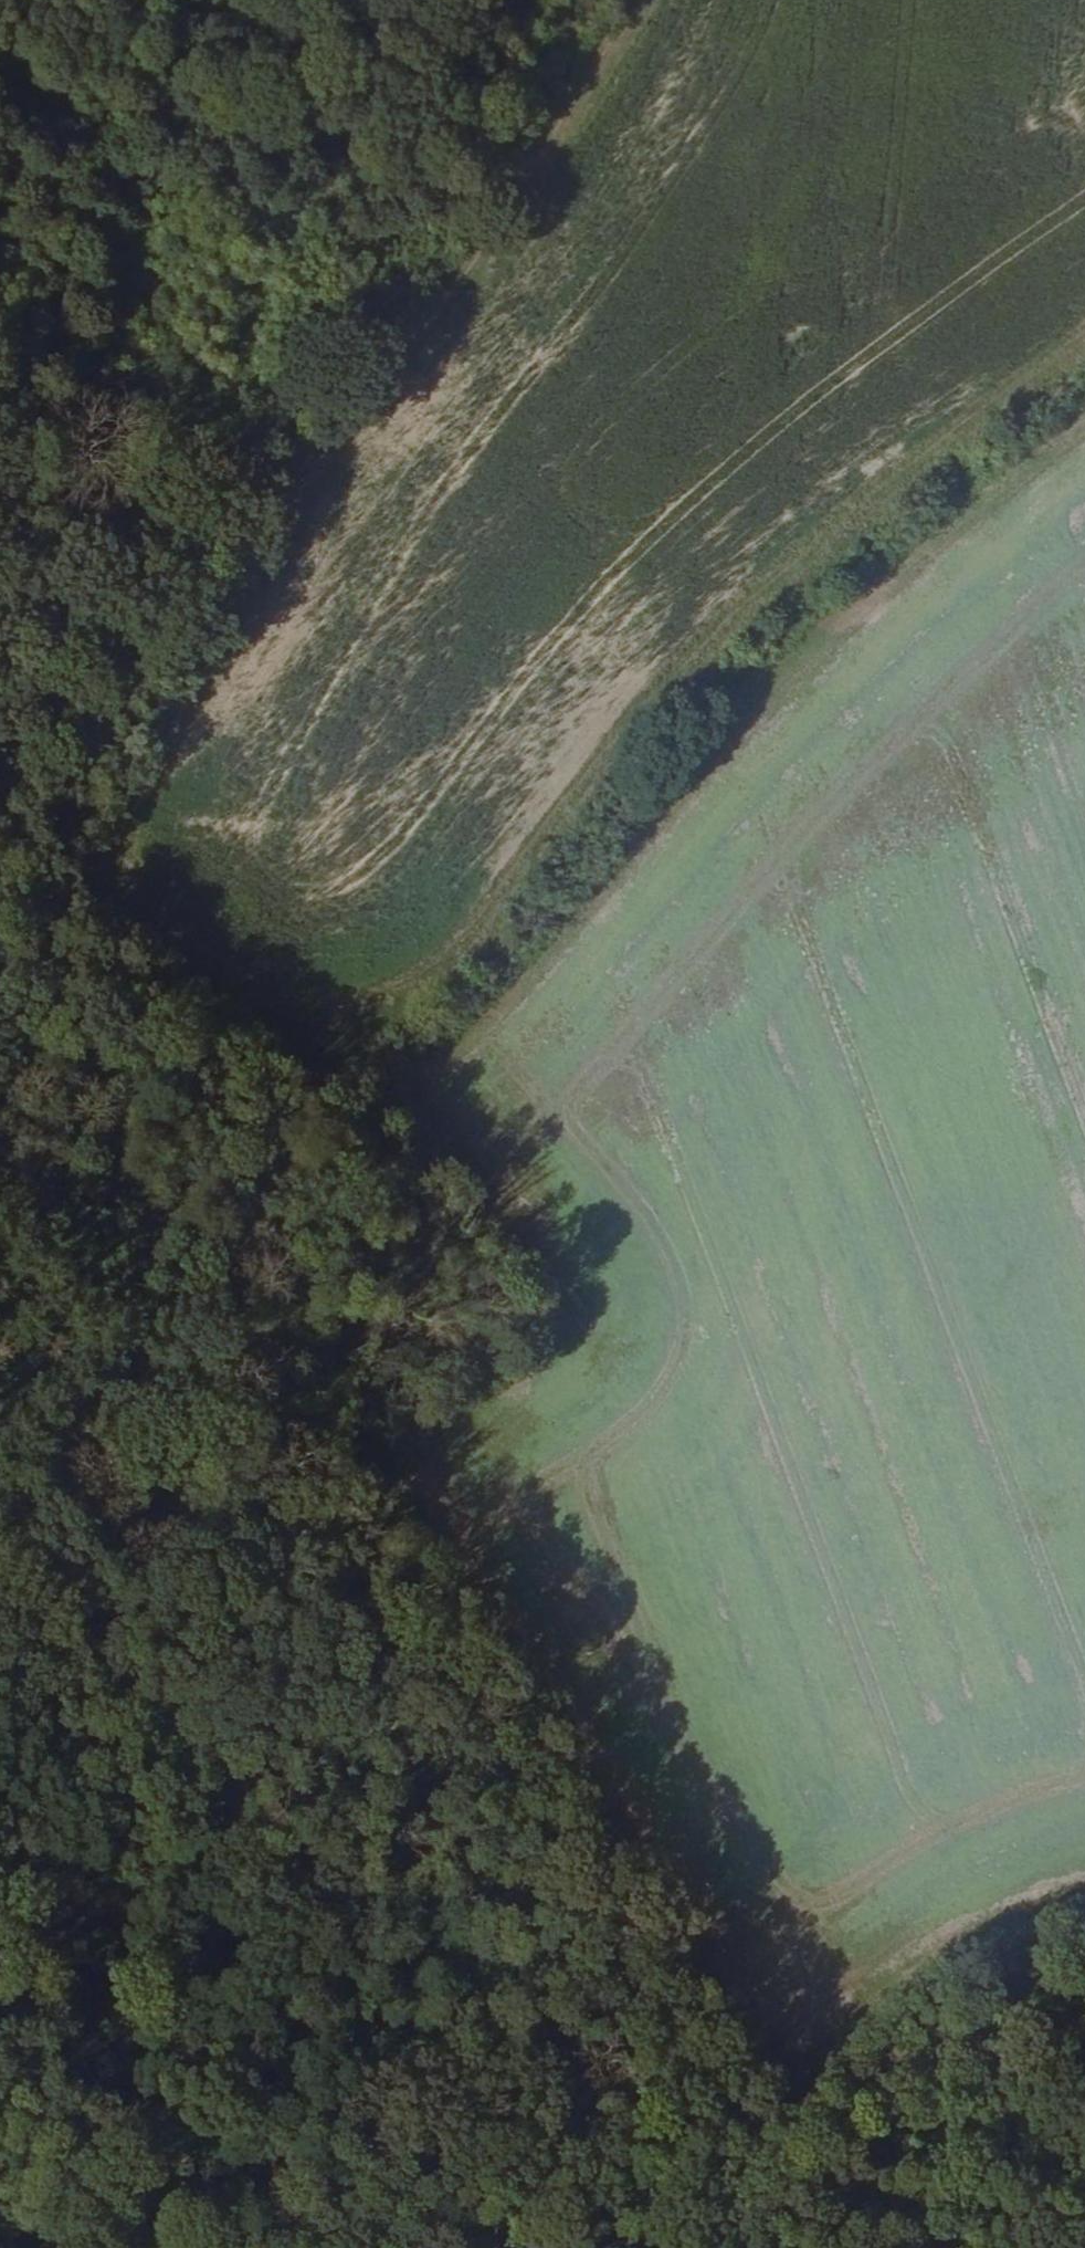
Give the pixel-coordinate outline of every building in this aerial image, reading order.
[(534,103),(543,88),(533,81),(523,96),(534,103)] [(261,465),(272,451),(262,443),(250,457),(261,465)]
